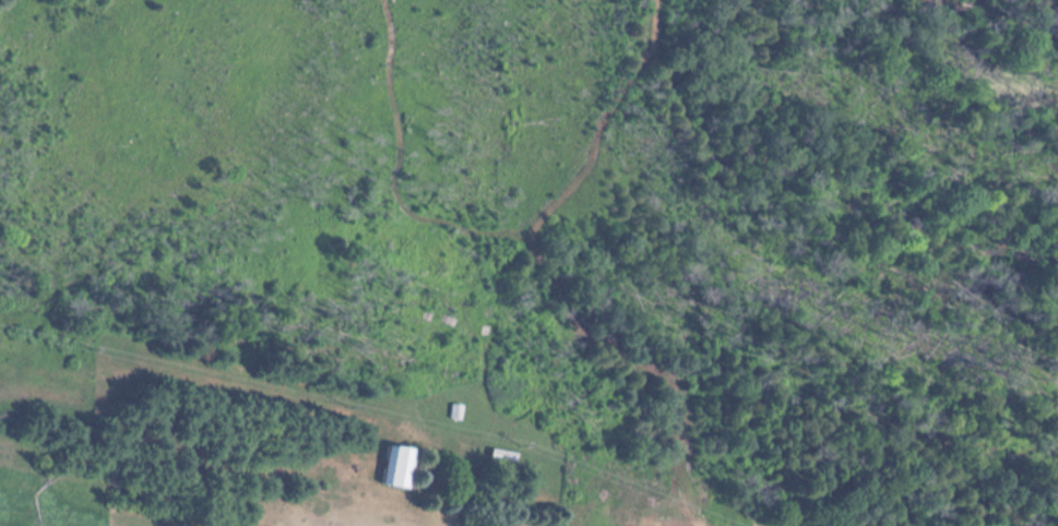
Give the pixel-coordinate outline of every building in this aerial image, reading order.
[(409,488),(409,449),(384,449),(384,488),(409,488)] [(515,463),(516,455),(492,450),(490,458),(515,463)]
